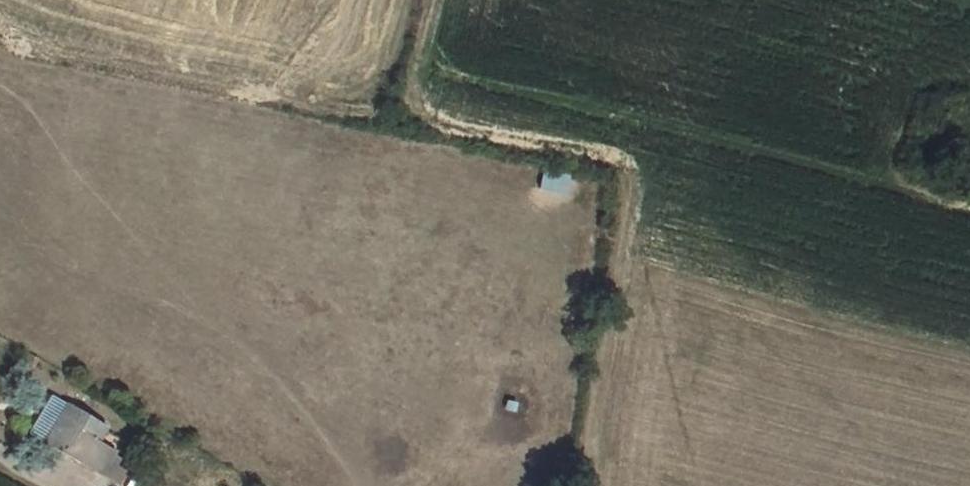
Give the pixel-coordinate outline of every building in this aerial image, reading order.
[(51,485),(80,485),(93,465),(59,441),(36,476),(51,485)]
